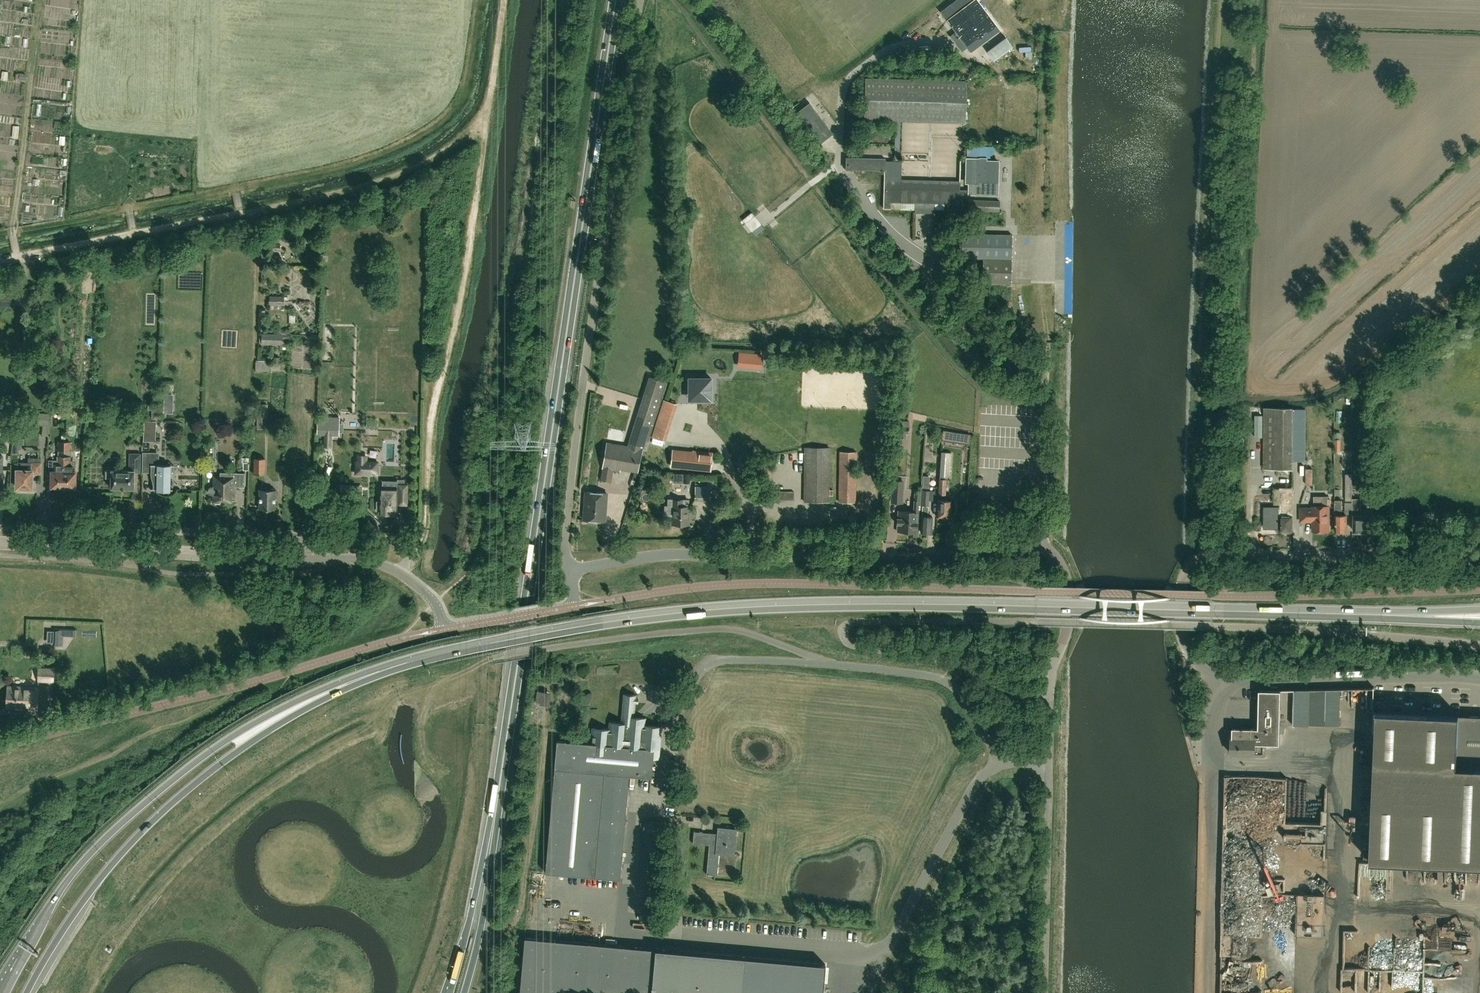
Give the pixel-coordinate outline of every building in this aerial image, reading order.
[(947,19),(971,52),(1000,30),(978,0),(972,0),(947,19)] [(1006,37),(987,51),(994,60),(1012,46),(1006,37)] [(966,203),(966,199),(966,190),(959,190),(959,187),(953,187),(950,190),(950,189),(940,189),(940,190),(910,189),(910,188),(906,188),(901,185),(901,179),(902,159),(900,159),(900,161),(899,161),(900,121),(966,122),(967,81),(865,78),(864,120),(896,121),(895,161),(885,161),(885,158),(884,158),(846,157),(846,169),(854,170),(855,170),(855,173),(862,173),(862,170),(884,170),(883,208),(890,208),(891,201),(900,201),(915,202),(915,212),(927,213),(927,209),(935,209),(935,202),(943,203),(966,203)] [(817,144),(832,133),(809,103),(794,115),(817,144)] [(967,158),(967,159),(967,183),(968,183),(968,194),(997,195),(997,182),(998,161),(988,161),(988,159),(988,158),(967,158)] [(999,200),(968,199),(968,211),(999,211),(999,200)] [(751,213),(742,220),(745,225),(755,217),(751,213)] [(761,224),(752,232),(755,236),(764,229),(761,224)] [(1012,235),(962,233),(961,258),(983,258),(982,283),(1011,284),(1012,235)] [(280,251),(280,242),(271,242),(271,250),(280,251)] [(16,289),(0,293),(0,295),(0,305),(15,306),(16,289)] [(284,305),(284,296),(270,296),(269,305),(284,305)] [(289,339),(289,334),(283,334),(262,333),(262,344),(283,345),(283,338),(289,339)] [(752,366),(762,367),(763,357),(753,356),(752,366)] [(270,371),(270,361),(256,360),(255,371),(270,371)] [(660,396),(663,387),(666,381),(651,376),(644,390),(638,413),(639,413),(629,446),(606,442),(602,469),(619,472),(620,469),(638,472),(643,450),(642,449),(652,418),(654,419),(660,396)] [(689,378),(689,395),(697,395),(697,400),(707,400),(707,390),(711,390),(711,378),(689,378)] [(1364,393),(1364,406),(1375,406),(1375,386),(1366,386),(1366,393),(1364,393)] [(664,398),(651,437),(665,441),(678,401),(664,398)] [(1292,409),(1292,407),(1264,406),(1263,467),(1292,468),(1292,460),(1305,460),(1306,409),(1292,409)] [(13,434),(16,413),(6,412),(3,432),(13,434)] [(48,436),(50,414),(39,413),(38,424),(43,425),(43,435),(48,436)] [(333,435),(334,417),(318,416),(317,434),(333,435)] [(899,421),(899,437),(906,438),(906,433),(909,433),(909,422),(899,421)] [(942,438),(949,439),(950,432),(943,431),(942,438)] [(18,455),(21,434),(14,433),(12,454),(18,455)] [(829,502),(829,495),(829,490),(829,448),(805,447),(804,502),(829,502)] [(673,450),(671,466),(710,470),(712,454),(673,450)] [(855,502),(856,452),(840,452),(839,502),(855,502)] [(140,468),(141,453),(133,453),(133,459),(130,459),(129,470),(111,470),(106,470),(106,478),(111,478),(111,488),(134,488),(135,468),(140,468)] [(51,487),(53,487),(52,488),(54,488),(60,489),(60,487),(64,487),(65,456),(58,455),(57,462),(50,462),(49,471),(52,471),(51,487)] [(170,489),(171,464),(158,464),(159,455),(148,455),(148,469),(151,469),(151,472),(152,474),(152,476),(153,480),(153,482),(154,484),(154,486),(154,489),(170,489)] [(377,474),(378,462),(366,461),(366,456),(358,455),(358,461),(356,461),(355,473),(377,474)] [(65,456),(64,487),(67,487),(67,489),(72,489),(74,489),(74,487),(75,487),(76,471),(70,471),(71,456),(65,456)] [(28,457),(28,462),(17,462),(15,462),(14,469),(17,468),(17,487),(32,487),(33,473),(41,473),(41,457),(31,457),(28,457)] [(266,474),(266,457),(254,457),(253,474),(266,474)] [(220,472),(220,475),(220,480),(216,483),(216,486),(213,486),(212,486),(210,487),(209,488),(208,490),(208,492),(210,494),(212,495),(213,495),(213,500),(213,503),(220,503),(220,500),(234,501),(235,486),(245,487),(245,473),(220,472)] [(1365,498),(1375,497),(1375,477),(1365,477),(1365,498)] [(946,479),(945,479),(940,478),(939,478),(939,493),(939,499),(938,500),(937,517),(948,517),(950,517),(951,500),(945,500),(945,495),(946,479)] [(892,480),(891,498),(901,499),(902,481),(892,480)] [(381,512),(382,512),(384,514),(388,514),(389,512),(390,512),(395,512),(396,504),(406,504),(407,493),(407,484),(404,484),(396,483),(396,488),(381,488),(381,501),(377,501),(376,510),(381,510),(381,512)] [(694,499),(709,499),(710,485),(695,485),(694,499)] [(1292,488),(1283,488),(1283,501),(1281,503),(1281,531),(1282,531),(1282,533),(1288,533),(1288,531),(1292,531),(1292,488)] [(275,509),(276,490),(260,489),(259,509),(275,509)] [(1296,505),(1305,506),(1305,489),(1296,489),(1296,505)] [(794,502),(794,491),(774,490),(773,502),(794,502)] [(606,492),(593,491),(586,491),(585,518),(605,519),(606,492)] [(922,505),(921,531),(932,531),(932,516),(928,515),(929,492),(922,492),(922,505)] [(688,523),(688,505),(683,505),(683,498),(671,498),(671,506),(673,506),(673,523),(688,523)] [(1352,500),(1352,505),(1352,518),(1354,518),(1354,531),(1361,531),(1361,533),(1366,533),(1366,531),(1368,531),(1367,515),(1361,515),(1361,498),(1352,498),(1352,500)] [(1342,531),(1346,531),(1346,515),(1342,515),(1342,500),(1335,500),(1335,515),(1336,515),(1336,531),(1337,531),(1337,532),(1342,533),(1342,531)] [(913,512),(898,511),(898,518),(897,518),(897,524),(897,531),(911,532),(911,535),(918,536),(919,512),(920,502),(914,501),(913,512)] [(1313,531),(1329,531),(1328,505),(1312,505),(1312,507),(1300,507),(1300,520),(1312,520),(1313,531)] [(75,630),(55,629),(54,632),(48,631),(47,641),(54,642),(54,644),(62,644),(63,635),(75,635),(75,630)] [(53,681),(54,668),(39,668),(38,681),(53,681)] [(37,708),(38,688),(19,687),(19,688),(7,688),(7,706),(18,706),(18,707),(37,708)] [(536,701),(539,702),(544,702),(545,692),(537,690),(536,701)] [(557,740),(555,769),(546,873),(596,877),(620,878),(629,775),(652,777),(653,757),(654,749),(659,749),(661,727),(644,725),(645,718),(634,717),(635,702),(638,703),(638,698),(636,697),(636,695),(624,694),(622,723),(610,722),(610,730),(593,728),(592,743),(557,740)] [(1457,765),(1459,715),(1376,711),(1370,861),(1479,866),(1479,767),(1457,765)] [(1459,715),(1457,765),(1479,767),(1479,716),(1459,715)] [(1265,728),(1239,728),(1233,728),(1233,737),(1231,737),(1231,754),(1264,754),(1265,728)] [(710,836),(707,874),(717,875),(719,853),(734,854),(736,829),(728,828),(728,830),(718,829),(717,836),(710,836)] [(693,843),(702,844),(703,832),(694,831),(693,843)] [(520,992),(651,992),(655,949),(655,948),(648,948),(639,947),(614,945),(525,937),(520,992)] [(746,957),(655,949),(651,992),(742,992),(746,957)]
